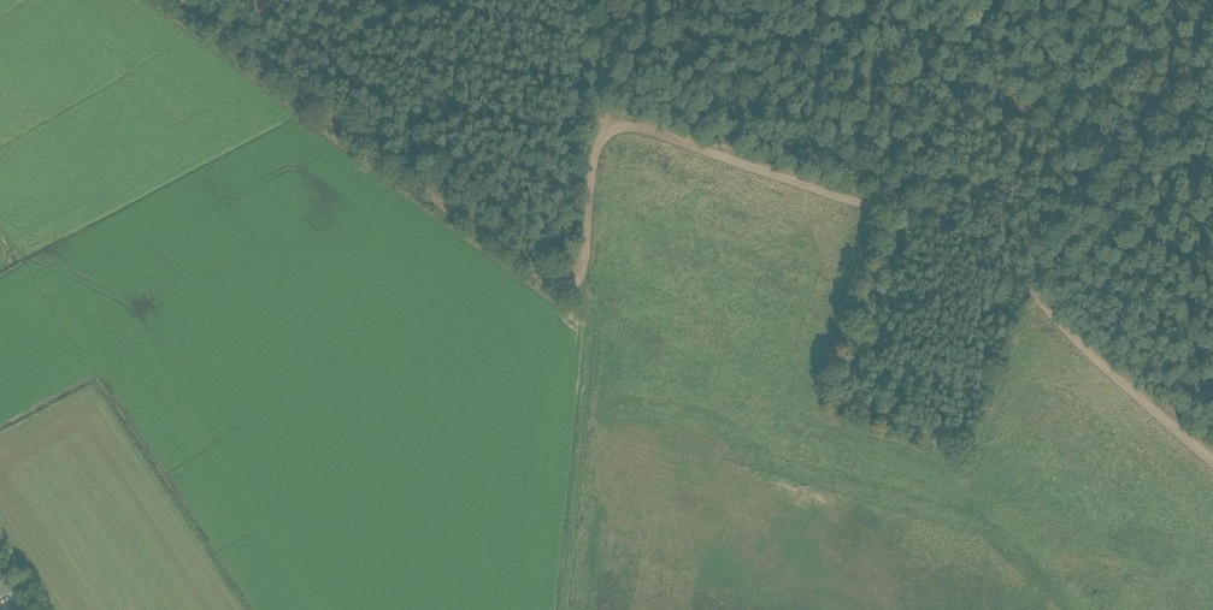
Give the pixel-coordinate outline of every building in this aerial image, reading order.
[(16,595),(15,593),(0,565),(0,603),(16,595)]
